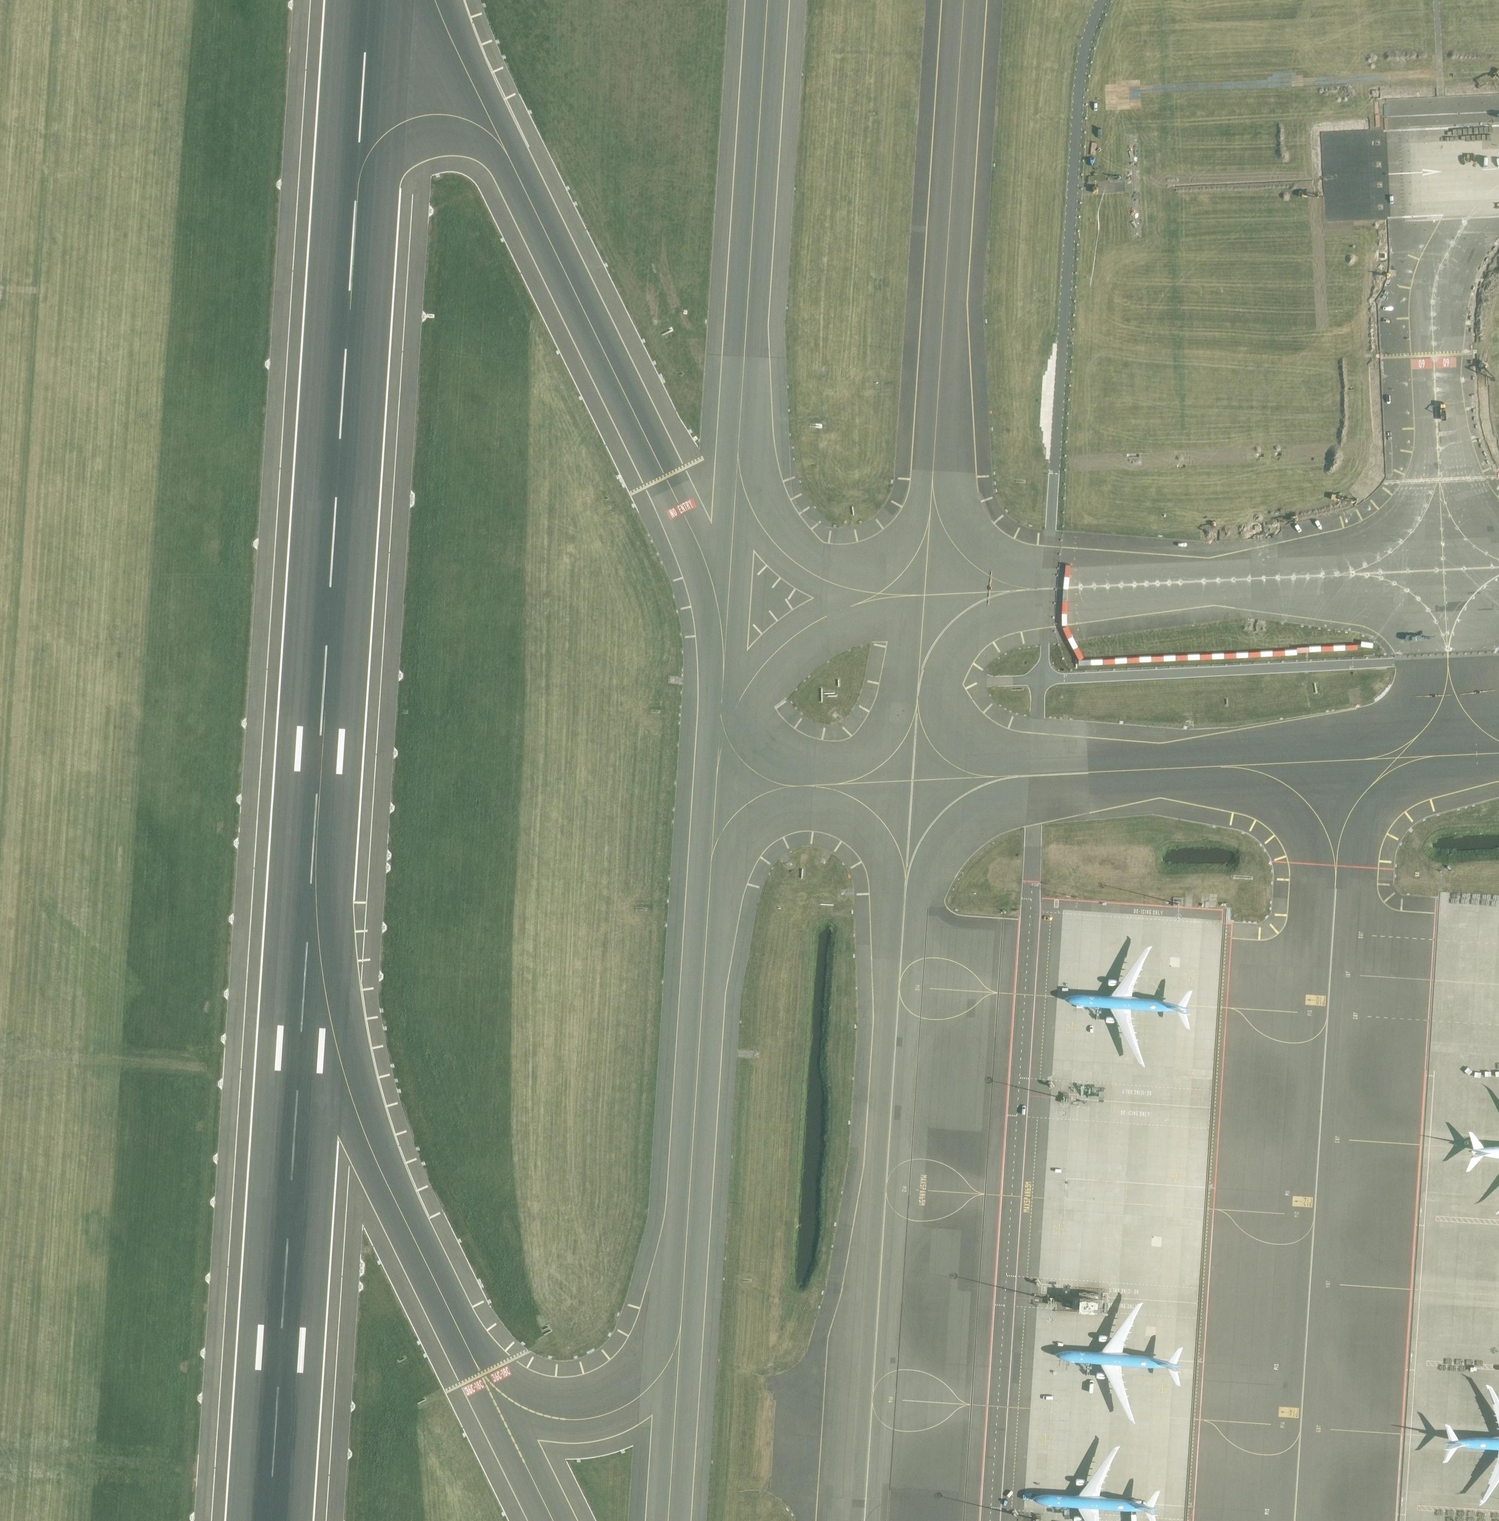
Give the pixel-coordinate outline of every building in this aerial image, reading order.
[(1093,1310),(1093,1295),(1079,1295),(1079,1309),(1093,1310)]
